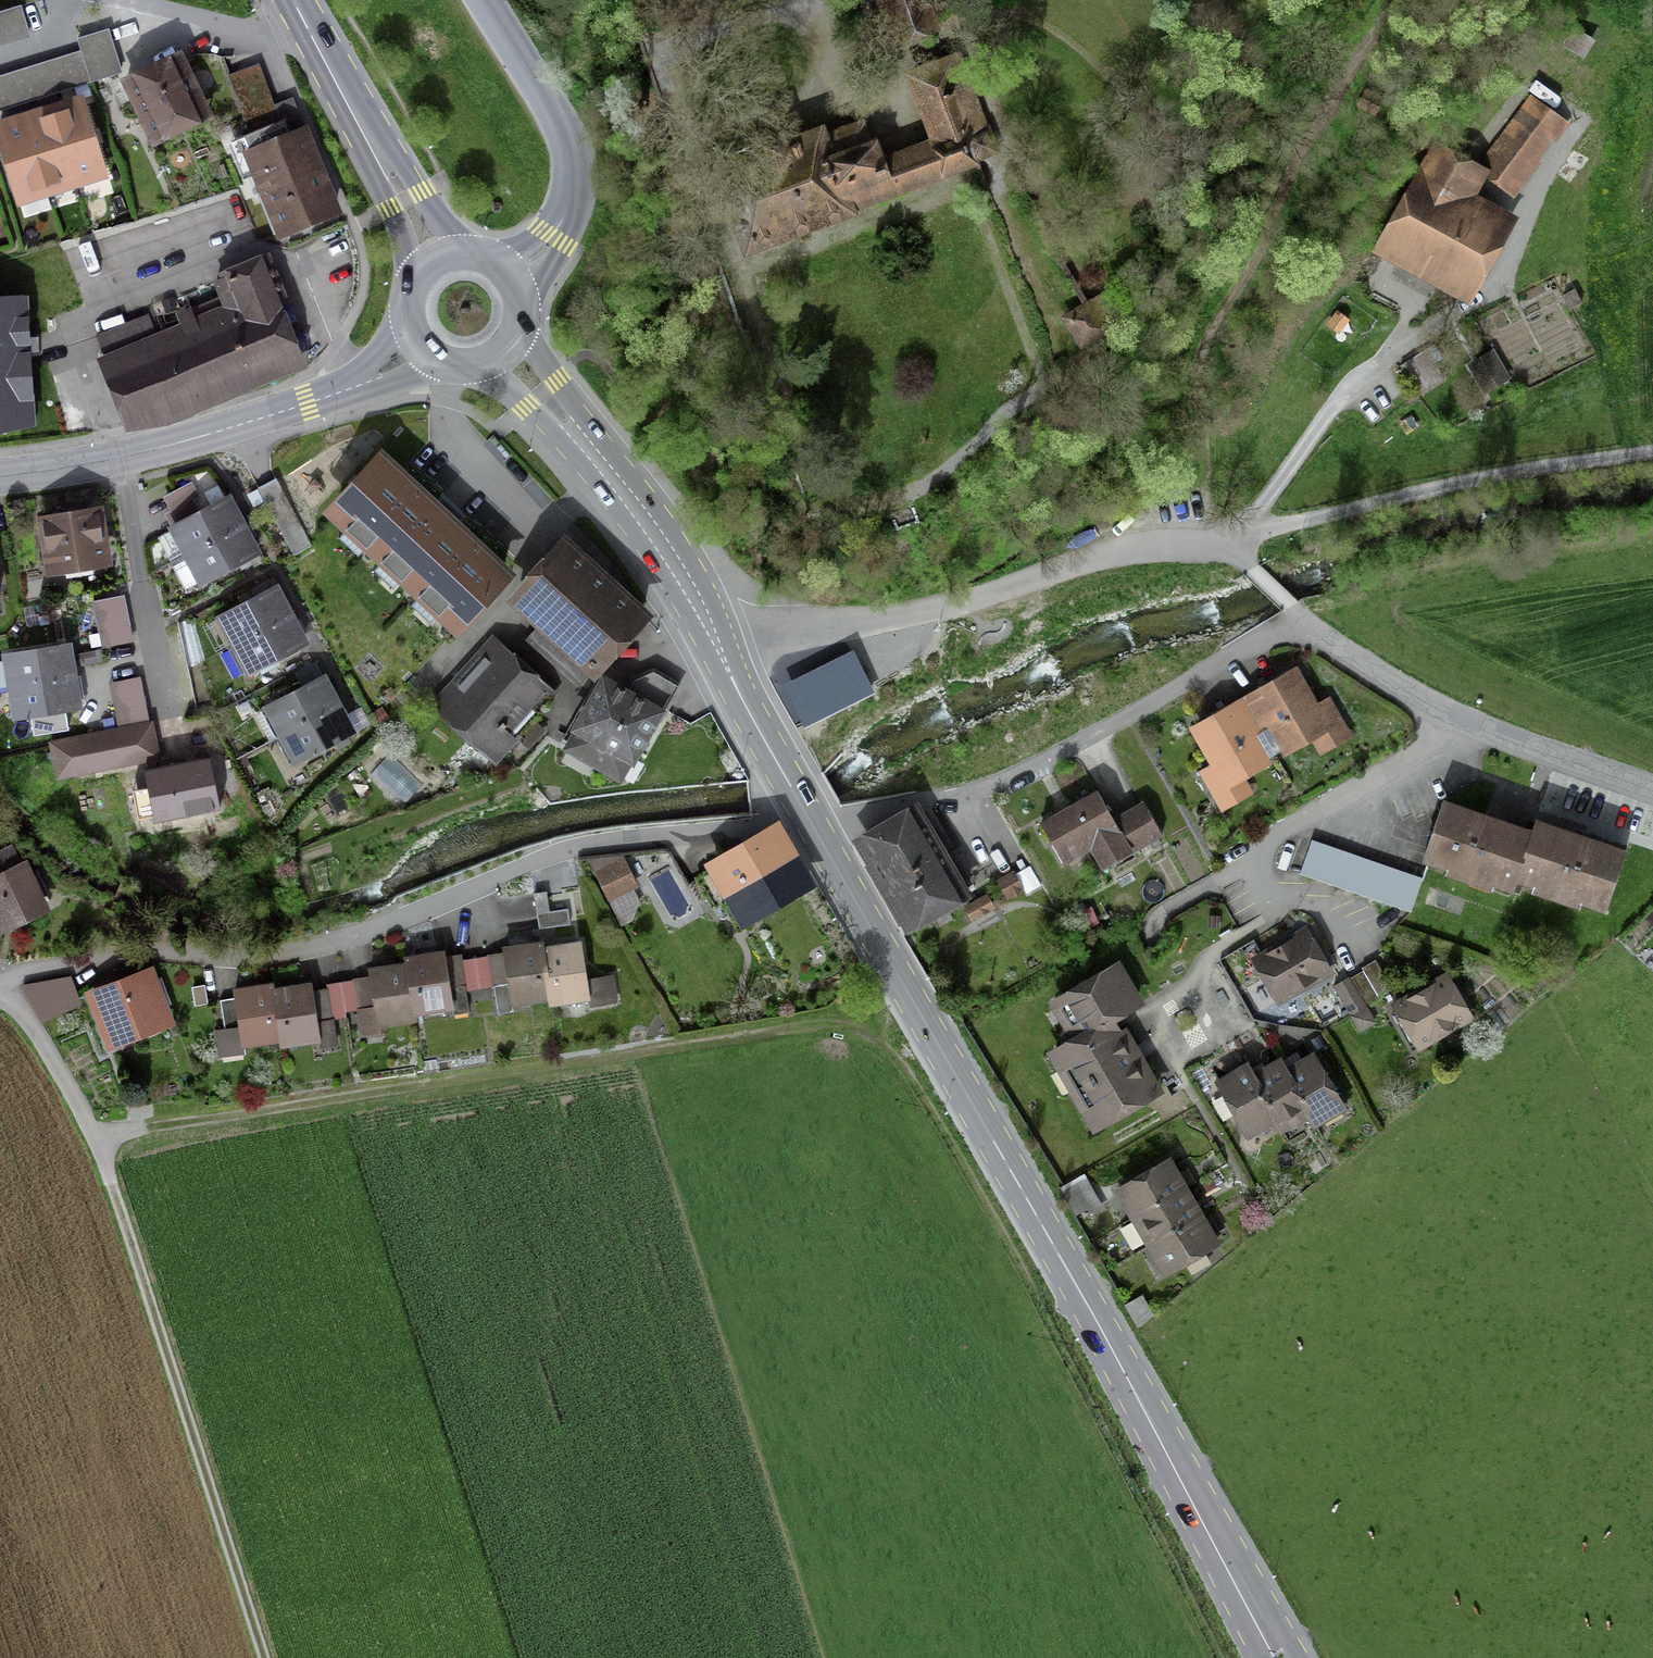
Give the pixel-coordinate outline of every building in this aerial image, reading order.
[(898,40),(932,28),(922,0),(883,0),(898,40)] [(0,13),(0,47),(32,37),(22,6),(0,13)] [(80,51),(90,84),(123,74),(113,41),(109,29),(76,39),(80,51)] [(90,84),(80,51),(0,77),(0,112),(90,84)] [(229,72),(243,106),(275,93),(260,59),(229,72)] [(201,115),(175,61),(125,85),(131,98),(136,95),(141,105),(144,103),(160,135),(201,115)] [(976,162),(966,134),(975,130),(948,62),(912,75),(939,144),(882,165),(874,144),(871,145),(863,121),(821,137),(820,134),(792,145),(788,138),(785,136),(776,137),(760,144),(754,150),(754,159),(721,171),(722,174),(730,198),(738,219),(749,246),(976,162)] [(1560,118),(1525,93),(1472,164),(1479,167),(1476,172),(1506,194),(1560,118)] [(277,110),(282,122),(245,137),(240,138),(263,193),(267,191),(283,231),(335,210),(320,171),(322,170),(295,103),(292,104),(277,110)] [(74,177),(102,168),(83,106),(55,115),(74,177)] [(45,186),(74,177),(55,115),(26,123),(45,186)] [(45,186),(26,123),(0,131),(0,140),(17,195),(45,186)] [(1370,253),(1461,304),(1511,216),(1466,190),(1476,172),(1479,167),(1472,164),(1433,142),(1370,253)] [(183,324),(136,343),(128,323),(97,336),(105,356),(103,356),(131,425),(291,361),(268,304),(280,300),(265,262),(216,282),(223,299),(180,316),(183,324)] [(0,291),(0,430),(38,428),(29,290),(0,291)] [(1069,317),(1083,340),(1116,321),(1102,298),(1069,317)] [(1060,383),(1114,352),(1104,336),(1056,364),(1060,383)] [(502,571),(384,461),(335,513),(453,624),(502,571)] [(188,554),(241,526),(226,499),(173,527),(188,554)] [(96,512),(45,521),(54,569),(104,560),(96,512)] [(241,526),(188,554),(203,581),(256,553),(241,526)] [(641,613),(566,545),(517,599),(553,632),(539,647),(577,682),(592,667),(641,613)] [(236,644),(289,616),(274,589),(221,617),(236,644)] [(125,591),(93,600),(105,646),(137,637),(125,591)] [(289,616),(236,644),(250,671),(303,642),(289,616)] [(13,686),(72,676),(67,645),(8,655),(13,686)] [(482,655),(456,683),(437,703),(499,759),(517,739),(512,735),(539,706),(550,694),(548,693),(500,649),(489,661),(482,655)] [(864,689),(848,661),(791,692),(806,720),(864,689)] [(1234,693),(1270,755),(1301,737),(1312,755),(1351,732),(1326,690),(1308,700),(1286,662),(1234,693)] [(604,684),(569,747),(620,776),(654,715),(660,718),(671,699),(679,686),(652,671),(633,679),(624,695),(604,684)] [(72,676),(13,686),(18,716),(42,712),(43,717),(59,715),(58,710),(77,706),(72,676)] [(283,734),(337,705),(322,678),(268,706),(283,734)] [(1239,773),(1270,755),(1234,693),(1179,724),(1200,762),(1188,769),(1210,808),(1247,787),(1239,773)] [(337,705),(283,734),(297,761),(351,733),(337,705)] [(121,728),(78,736),(85,771),(128,763),(121,728)] [(185,766),(133,777),(142,819),(194,809),(185,766)] [(1047,864),(1080,846),(1091,864),(1154,829),(1135,794),(1101,812),(1089,789),(1025,824),(1047,864)] [(1497,884),(1499,878),(1518,823),(1432,794),(1412,855),(1497,884)] [(1518,823),(1499,878),(1599,911),(1621,843),(1521,810),(1518,823)] [(926,820),(866,851),(903,924),(964,892),(926,820)] [(780,828),(705,872),(742,935),(817,891),(780,828)] [(11,837),(0,841),(0,924),(40,907),(11,837)] [(1422,878),(1304,841),(1298,862),(1416,899),(1422,878)] [(593,862),(609,899),(641,885),(625,848),(593,862)] [(540,890),(527,892),(533,928),(562,924),(560,908),(543,910),(540,890)] [(1300,918),(1240,948),(1264,997),(1325,967),(1300,918)] [(532,941),(538,1001),(578,997),(572,937),(532,941)] [(498,1005),(538,1001),(532,941),(491,945),(498,1005)] [(397,955),(409,1016),(446,1009),(435,948),(397,955)] [(1059,1032),(1122,1027),(1115,1015),(1136,1003),(1109,954),(1037,994),(1059,1032)] [(369,1024),(409,1016),(397,955),(357,962),(369,1024)] [(1351,1011),(1394,984),(1377,957),(1334,984),(1351,1011)] [(143,962),(74,987),(95,1044),(164,1020),(143,962)] [(1404,1047),(1466,1015),(1440,966),(1378,999),(1404,1047)] [(68,995),(60,976),(39,986),(37,980),(19,983),(32,1013),(68,995)] [(259,981),(267,1041),(308,1037),(300,977),(259,981)] [(229,1045),(267,1041),(259,981),(221,986),(229,1045)] [(322,1041),(336,1041),(337,1012),(323,1012),(322,1041)] [(1155,1087),(1122,1027),(1059,1032),(1036,1045),(1082,1128),(1155,1087)] [(1306,1125),(1341,1109),(1309,1042),(1274,1059),(1300,1112),(1306,1125)] [(1269,1127),(1300,1112),(1274,1059),(1270,1048),(1239,1062),(1266,1118),(1269,1127)] [(1232,1134),(1266,1118),(1239,1062),(1234,1050),(1200,1066),(1232,1134)] [(1122,1219),(1182,1187),(1163,1152),(1103,1183),(1122,1219)] [(1137,1247),(1197,1215),(1182,1187),(1122,1219),(1137,1247)] [(1210,1240),(1197,1215),(1137,1247),(1150,1272),(1210,1240)]
